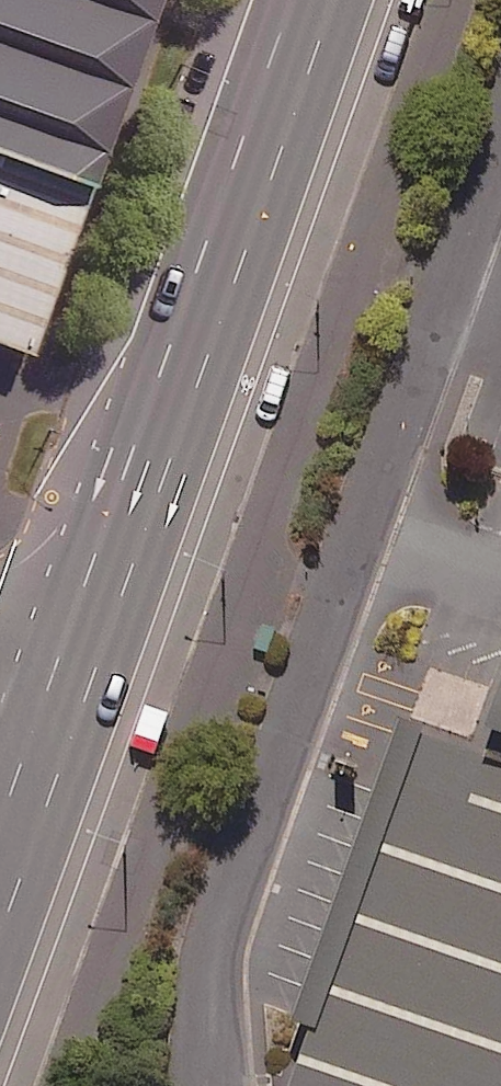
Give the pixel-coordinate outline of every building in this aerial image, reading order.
[(160,0),(0,0),(0,345),(31,357),(160,0)] [(298,1085),(500,1085),(500,706),(482,758),(426,738),(427,733),(402,724),(296,1025),(317,1033),(298,1085)]
